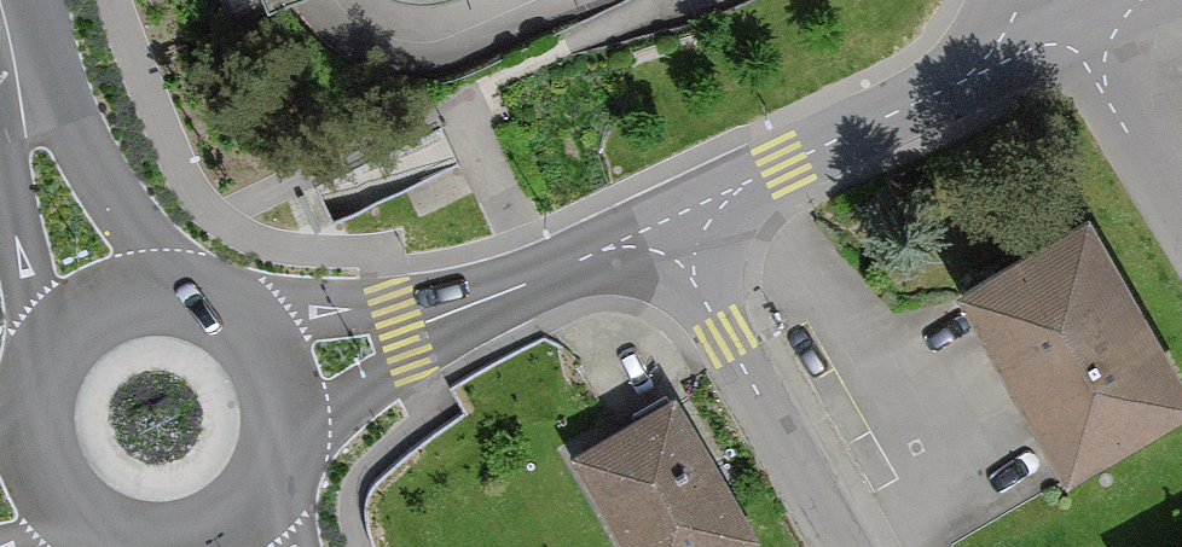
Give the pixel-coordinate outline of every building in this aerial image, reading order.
[(264,19),(307,0),(256,0),(264,19)] [(1091,218),(961,290),(1066,479),(1181,415),(1181,381),(1091,218)] [(624,546),(759,546),(668,403),(571,464),(624,546)]
